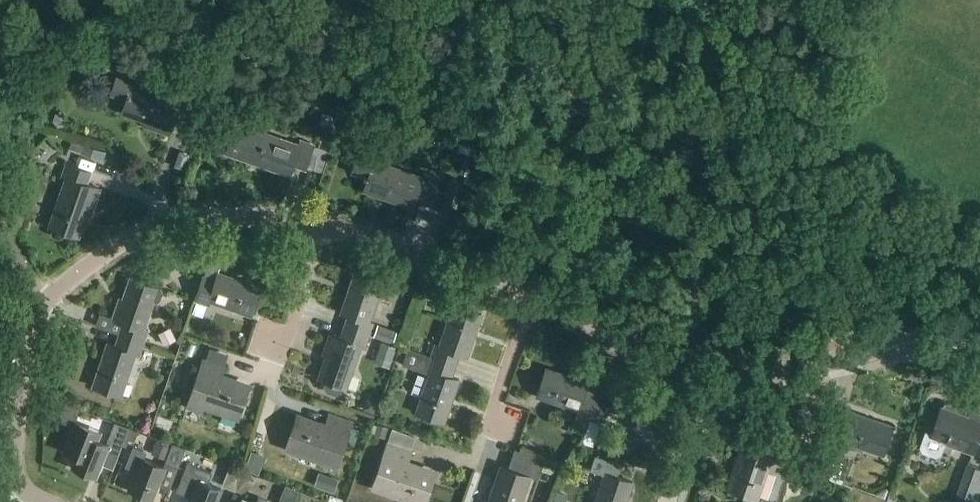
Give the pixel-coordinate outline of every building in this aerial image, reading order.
[(116,77),(111,92),(133,100),(129,113),(152,122),(150,127),(168,133),(173,118),(181,121),(187,123),(195,99),(169,90),(168,95),(116,77)] [(322,113),(318,124),(332,129),(336,118),(322,113)] [(250,127),(253,120),(240,117),(238,123),(236,122),(226,152),(290,173),(293,164),(305,168),(313,144),(299,139),(298,144),(250,127)] [(425,150),(428,135),(413,131),(409,146),(425,150)] [(83,145),(80,153),(102,161),(105,153),(83,145)] [(350,173),(367,178),(363,188),(414,205),(416,197),(430,202),(439,177),(423,171),(422,175),(376,160),(379,154),(359,148),(350,173)] [(50,231),(50,234),(52,236),(57,238),(60,238),(62,236),(63,232),(77,237),(85,215),(89,217),(99,188),(85,184),(89,172),(67,164),(63,177),(64,177),(67,178),(50,227),(51,228),(50,231)] [(225,274),(228,260),(216,258),(214,271),(225,274)] [(345,293),(338,312),(349,315),(369,321),(381,285),(386,286),(387,285),(392,270),(368,262),(364,273),(356,271),(351,286),(352,286),(349,294),(345,293)] [(204,275),(195,300),(198,301),(208,305),(210,300),(251,314),(261,287),(219,272),(216,279),(204,275)] [(123,322),(119,334),(143,342),(147,331),(144,330),(153,301),(157,302),(160,300),(162,292),(161,289),(158,288),(158,287),(129,278),(122,299),(119,298),(112,318),(123,322)] [(431,356),(456,364),(460,353),(467,355),(481,313),(454,304),(440,344),(436,343),(431,356)] [(349,315),(345,327),(370,335),(374,323),(369,321),(349,315)] [(374,337),(394,343),(398,331),(378,325),(374,337)] [(365,348),(370,335),(345,327),(341,338),(334,336),(319,379),(325,381),(323,385),(326,391),(336,394),(342,392),(343,387),(346,388),(360,346),(365,348)] [(170,328),(158,333),(164,346),(176,340),(170,328)] [(143,342),(119,334),(115,345),(108,343),(93,387),(121,396),(135,354),(139,355),(143,342)] [(382,343),(376,362),(390,367),(396,348),(382,343)] [(456,364),(431,356),(409,348),(403,365),(430,374),(417,411),(444,421),(459,378),(452,376),(456,364)] [(238,419),(248,389),(220,379),(224,367),(203,359),(189,400),(186,409),(202,415),(205,406),(238,419)] [(179,366),(172,388),(183,391),(190,370),(179,366)] [(571,429),(585,434),(601,387),(547,368),(537,395),(579,409),(571,429)] [(601,387),(585,434),(582,442),(593,446),(603,418),(659,438),(664,421),(651,417),(655,406),(633,398),(636,393),(615,385),(613,391),(601,387)] [(367,398),(363,409),(374,413),(378,402),(367,398)] [(956,412),(957,408),(955,408),(955,406),(948,403),(947,405),(944,404),(933,434),(927,432),(923,444),(925,448),(939,453),(943,452),(946,443),(974,454),(979,437),(979,414),(970,410),(967,416),(956,412)] [(884,455),(894,427),(850,412),(840,440),(884,455)] [(325,422),(297,413),(285,450),(337,467),(352,423),(328,415),(325,422)] [(97,477),(109,445),(98,441),(101,433),(74,423),(63,453),(75,457),(72,468),(97,477)] [(123,446),(130,428),(116,423),(109,441),(123,446)] [(379,425),(376,435),(385,438),(388,428),(379,425)] [(139,431),(130,428),(123,446),(126,447),(128,442),(134,444),(139,431)] [(745,439),(728,488),(758,498),(759,496),(768,470),(775,472),(786,439),(768,433),(763,445),(750,441),(745,439)] [(166,460),(170,447),(157,442),(152,454),(166,460)] [(173,442),(166,462),(179,467),(186,447),(173,442)] [(434,477),(436,470),(407,459),(409,452),(387,444),(371,488),(411,501),(425,501),(434,477)] [(133,447),(125,467),(135,471),(128,490),(154,499),(159,486),(166,467),(164,467),(141,458),(143,451),(133,447)] [(830,475),(837,452),(821,447),(814,469),(830,475)] [(633,482),(618,477),(623,464),(596,456),(591,471),(605,475),(596,501),(626,501),(633,482)] [(222,490),(208,484),(212,473),(187,464),(176,492),(190,497),(189,501),(217,501),(222,490)] [(959,490),(978,496),(979,491),(979,469),(968,464),(959,490)] [(236,491),(244,470),(231,465),(223,486),(236,491)] [(528,476),(501,467),(489,501),(520,501),(528,476)] [(319,473),(315,486),(334,492),(338,480),(319,473)] [(909,500),(914,486),(901,481),(896,495),(909,500)] [(300,491),(286,485),(280,501),(295,501),(300,491)] [(877,493),(877,496),(886,499),(889,490),(887,489),(877,493)] [(553,501),(566,501),(568,494),(557,490),(553,501)]
